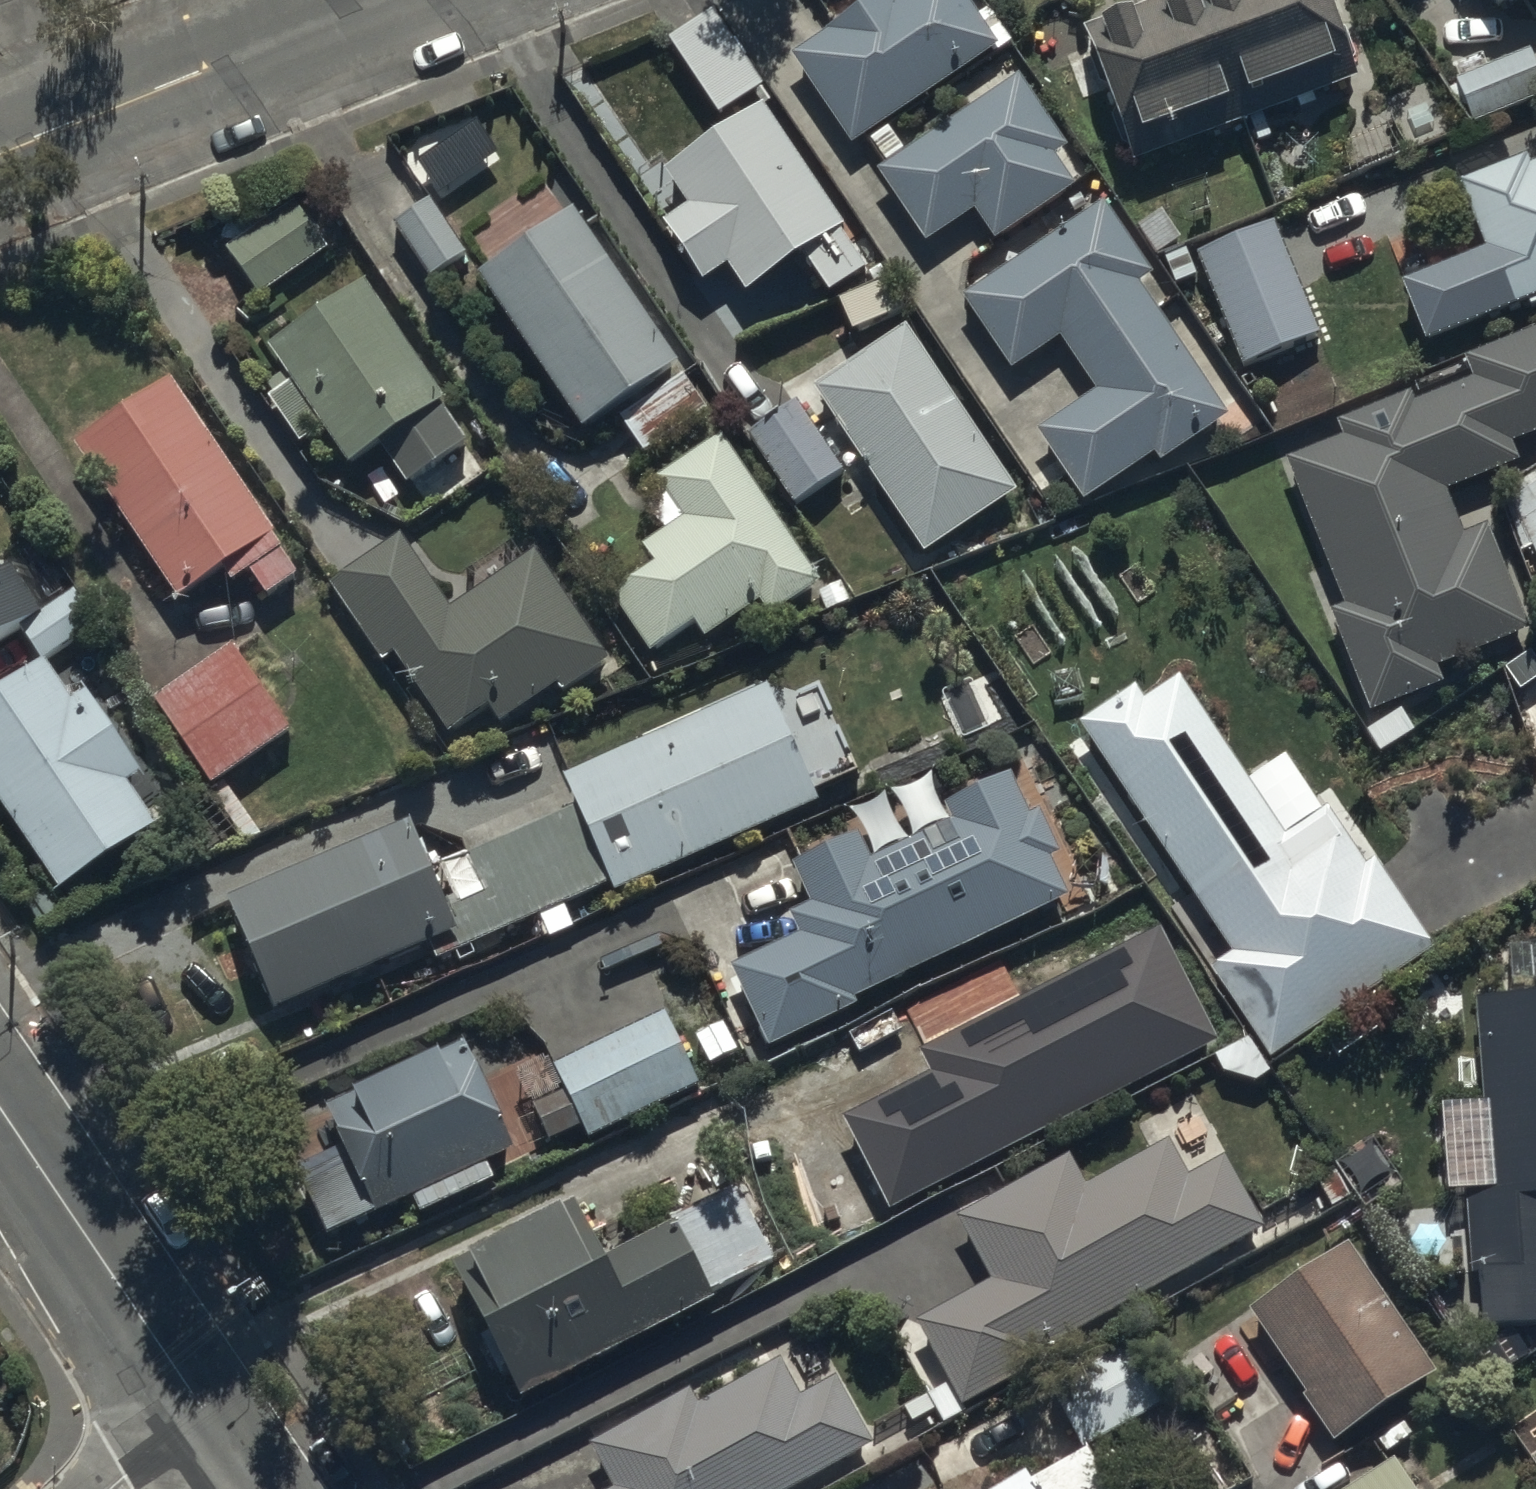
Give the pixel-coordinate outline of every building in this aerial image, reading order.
[(855,143),(1001,47),(970,0),(897,0),(896,1),(895,0),(873,0),(795,51),(855,143)] [(1088,27),(1099,54),(1092,57),(1104,91),(1112,88),(1122,113),(1114,116),(1126,148),(1132,146),(1138,162),(1297,103),(1300,112),(1318,106),(1315,95),(1362,77),(1334,0),(1160,0),(1088,27)] [(1456,83),(1473,123),(1535,96),(1535,66),(1530,51),(1456,83)] [(1020,76),(882,169),(932,242),(976,212),(998,243),(1081,186),(1060,155),(1069,149),(1020,76)] [(844,226),(762,104),(668,168),(694,207),(665,226),(702,282),(727,265),(747,294),(806,254),(832,294),(868,269),(841,228),(844,226)] [(441,191),(500,150),(477,116),(474,118),(467,107),(447,121),(444,116),(420,133),(432,152),(420,160),(441,191)] [(1458,183),(1487,249),(1462,260),(1488,319),(1525,302),(1529,309),(1535,306),(1535,163),(1529,167),(1523,154),(1458,183)] [(467,254),(431,199),(395,223),(431,277),(467,254)] [(329,251),(297,202),(226,249),(258,298),(329,251)] [(1105,203),(966,295),(1014,369),(1063,337),(1098,391),(1040,429),(1085,499),(1155,453),(1161,463),(1234,415),(1146,283),(1154,278),(1105,203)] [(681,364),(574,211),(480,276),(501,306),(477,323),(506,365),(530,348),(587,428),(613,410),(643,451),(707,407),(679,366),(681,364)] [(1322,335),(1276,221),(1196,253),(1242,367),(1322,335)] [(447,399),(366,281),(271,346),(288,372),(268,386),(275,397),(270,401),(300,446),(325,429),(349,465),(380,444),(408,485),(470,443),(442,402),(447,399)] [(1022,495),(910,326),(816,389),(928,558),(1022,495)] [(1473,352),(1482,376),(1415,402),(1412,395),(1339,423),(1344,435),(1285,459),(1342,606),(1331,610),(1370,709),(1441,682),(1436,669),(1527,634),(1486,526),(1463,535),(1446,492),(1519,463),(1511,442),(1535,432),(1535,326),(1473,352)] [(276,532),(172,379),(76,445),(180,598),(223,569),(233,583),(249,572),(268,599),(302,576),(273,534),(276,532)] [(845,471),(797,400),(748,432),(796,503),(845,471)] [(726,435),(657,481),(683,520),(642,547),(655,567),(614,594),(653,654),(698,624),(707,638),(762,602),(771,616),(814,588),(831,613),(851,600),(839,581),(827,589),(726,435)] [(1501,492),(1535,590),(1535,470),(1501,492)] [(404,671),(401,673),(452,746),(460,741),(465,749),(559,685),(563,692),(611,659),(536,551),(452,609),(401,535),(329,585),(384,665),(395,657),(404,671)] [(19,628),(43,664),(46,662),(101,625),(76,589),(43,612),(11,565),(5,569),(0,560),(0,641),(19,628)] [(291,728),(233,645),(153,700),(210,784),(291,728)] [(0,692),(0,801),(62,890),(159,824),(133,785),(145,776),(87,691),(73,701),(46,662),(43,664),(0,692)] [(1273,1057),(1433,950),(1375,858),(1367,863),(1340,822),(1296,851),(1178,673),(1144,696),(1136,685),(1079,724),(1233,956),(1214,968),(1273,1057)] [(285,1010),(431,941),(440,960),(537,916),(546,937),(576,923),(567,904),(612,883),(618,896),(819,800),(815,793),(859,772),(818,684),(780,702),(772,686),(569,783),(581,808),(473,859),(470,853),(435,869),(412,819),(234,903),(285,1010)] [(862,1008),(858,999),(1074,898),(1055,858),(1065,853),(1044,808),(1031,814),(1013,775),(944,808),(951,824),(872,861),(859,833),(792,865),(810,905),(793,913),(802,934),(733,966),(736,972),(717,981),(728,1005),(745,997),(770,1050),(862,1008)] [(1486,1191),(1462,1192),(1470,1329),(1535,1325),(1535,993),(1475,997),(1486,1191)] [(702,1086),(667,1011),(551,1065),(565,1095),(536,1108),(553,1144),(584,1130),(588,1139),(702,1086)] [(521,1148),(471,1042),(331,1108),(381,1214),(434,1189),(442,1207),(500,1179),(491,1161),(521,1148)] [(1072,1157),(959,1218),(994,1282),(919,1323),(963,1405),(1050,1358),(1044,1347),(1266,1228),(1228,1157),(1188,1178),(1168,1139),(1086,1184),(1072,1157)] [(528,1399),(720,1297),(716,1289),(775,1258),(736,1185),(673,1219),(676,1224),(616,1255),(585,1198),(458,1266),(528,1399)] [(1347,1243),(1249,1311),(1337,1438),(1435,1371),(1347,1243)] [(1135,1342),(1053,1385),(1086,1448),(1168,1405),(1135,1342)] [(874,1446),(837,1379),(802,1399),(782,1362),(700,1408),(691,1393),(622,1433),(611,1414),(582,1431),(615,1488),(797,1488),(874,1446)] [(999,1488),(1112,1488),(1089,1450),(1035,1483),(1028,1472),(999,1488)] [(1392,1457),(1342,1488),(1412,1488),(1392,1457)]
